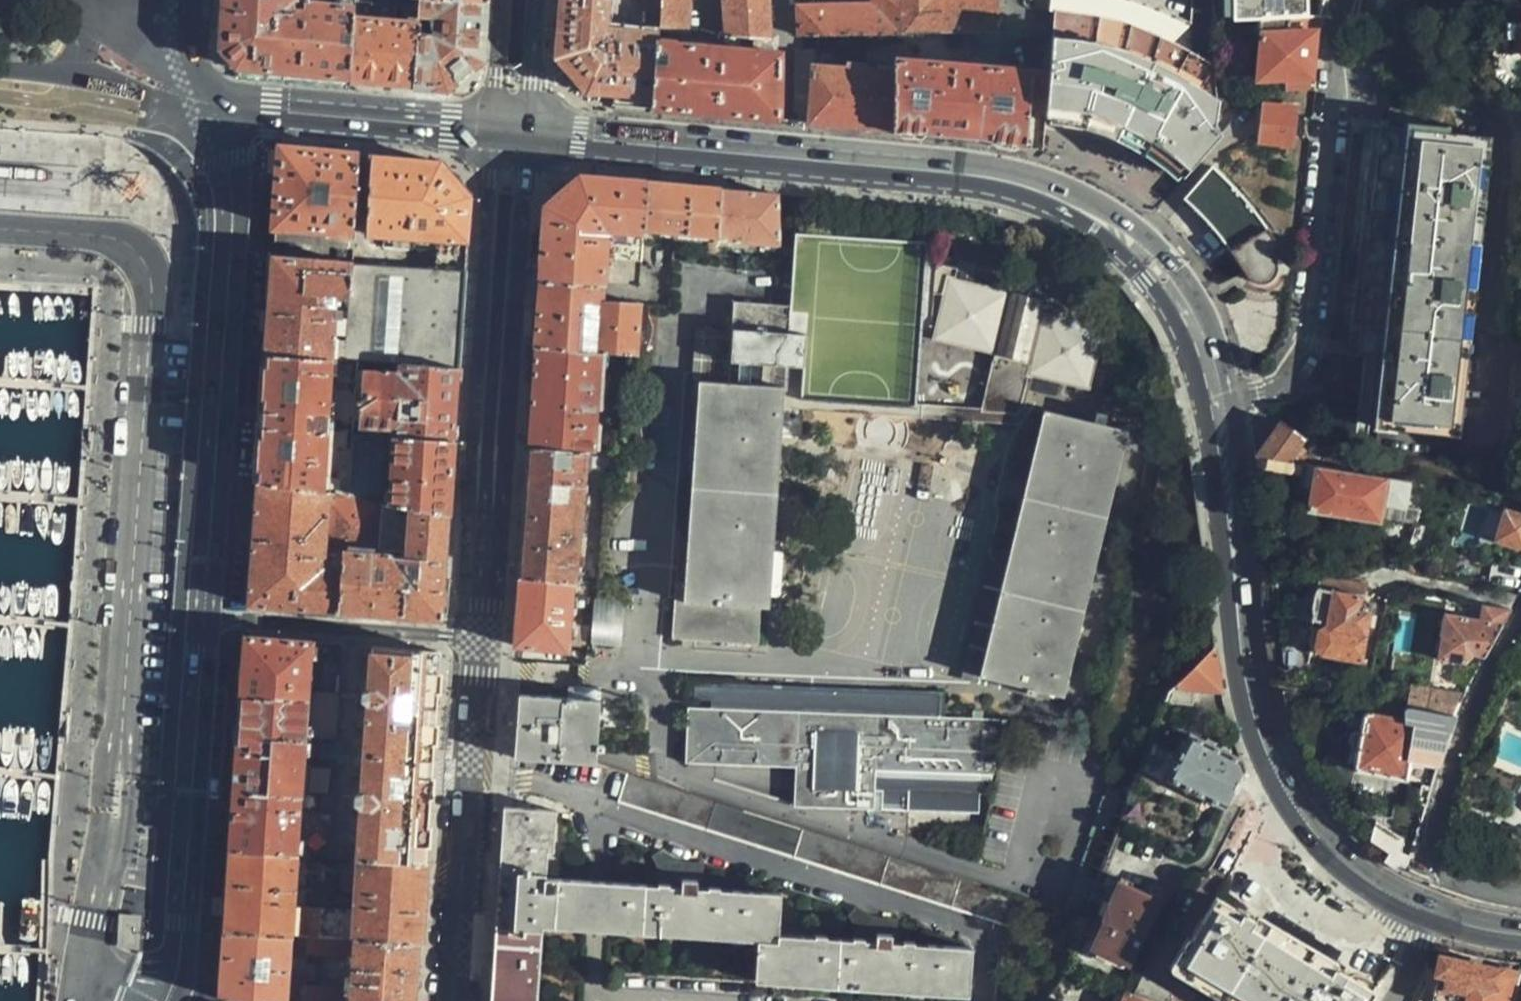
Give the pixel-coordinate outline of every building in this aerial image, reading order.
[(349,81),(356,0),(223,0),(219,50),(237,72),(258,74),(297,77),(349,81)] [(417,87),(423,0),(392,0),(390,24),(376,23),(372,7),(373,0),(356,0),(349,81),(383,84),(417,87)] [(486,0),(423,0),(417,87),(446,89),(482,56),(484,28),(486,0)] [(654,96),(658,31),(605,30),(605,25),(609,26),(610,0),(561,0),(557,57),(587,92),(604,93),(616,93),(654,96)] [(658,31),(682,33),(687,33),(689,0),(660,0),(658,31)] [(775,41),(772,15),(770,0),(727,0),(730,37),(755,39),(775,41)] [(804,37),(904,35),(902,0),(877,0),(877,5),(819,7),(819,0),(801,0),(804,37)] [(904,35),(942,34),(941,0),(902,0),(904,35)] [(942,34),(967,32),(1001,32),(1000,0),(941,0),(942,34)] [(1050,111),(1050,121),(1076,125),(1108,134),(1146,154),(1180,179),(1224,128),(1216,121),(1217,94),(1186,78),(1162,67),(1174,43),(1191,23),(1131,0),(1051,0),(1050,7),(1052,8),(1051,73),(1050,111)] [(1215,22),(1236,22),(1236,12),(1235,0),(1215,0),(1215,22)] [(1249,11),(1249,20),(1257,20),(1319,18),(1323,0),(1249,0),(1249,11)] [(1351,15),(1372,14),(1389,13),(1389,0),(1355,0),(1351,15)] [(1249,20),(1249,11),(1236,12),(1236,22),(1249,20)] [(1263,92),(1306,91),(1308,75),(1315,32),(1325,31),(1328,17),(1319,18),(1257,20),(1257,35),(1261,35),(1260,78),(1265,77),(1263,92)] [(654,96),(653,108),(721,115),(758,118),(782,120),(780,56),(775,41),(755,39),(754,52),(682,47),(682,33),(658,31),(654,96)] [(942,34),(904,35),(905,49),(962,48),(967,47),(967,32),(942,34)] [(1186,78),(1217,94),(1217,84),(1217,65),(1205,58),(1186,48),(1174,43),(1162,67),(1186,78)] [(870,69),(896,70),(897,61),(897,48),(870,50),(870,69)] [(905,49),(897,48),(897,61),(961,65),(962,48),(905,49)] [(816,79),(817,65),(819,51),(805,51),(798,52),(798,79),(816,79)] [(896,70),(893,131),(959,138),(972,139),(1000,142),(1027,149),(1030,110),(1032,72),(961,65),(897,61),(896,70)] [(841,126),(893,131),(896,70),(870,69),(817,65),(816,79),(814,92),(813,106),(811,122),(841,126)] [(1030,110),(1050,111),(1051,73),(1032,72),(1030,110)] [(813,106),(814,92),(798,91),(798,105),(813,106)] [(616,105),(653,108),(654,96),(616,93),(616,105)] [(1372,127),(1346,341),(1356,342),(1355,351),(1354,362),(1365,364),(1363,379),(1357,426),(1460,439),(1496,142),(1413,132),(1416,111),(1389,107),(1386,128),(1372,127)] [(1288,143),(1293,113),(1292,110),(1266,108),(1265,111),(1257,109),(1254,139),(1263,139),(1288,143)] [(278,189),(275,229),(337,233),(335,246),(335,249),(342,250),(341,264),(354,265),(362,157),(280,149),(278,189)] [(427,163),(374,158),(365,236),(383,238),(467,244),(470,199),(443,165),(427,163)] [(1279,247),(1266,227),(1265,225),(1257,214),(1239,191),(1213,167),(1186,198),(1199,209),(1215,226),(1230,244),(1253,282),(1256,283),(1264,284),(1272,282),(1275,279),(1278,274),(1278,268),(1277,266),(1274,265),(1271,253),(1279,247)] [(642,231),(646,183),(580,177),(546,209),(545,221),(540,281),(602,285),(607,247),(618,248),(618,253),(613,254),(612,260),(640,262),(642,231)] [(719,240),(740,242),(743,191),(655,183),(646,183),(642,231),(718,237),(719,240)] [(778,244),(777,193),(760,192),(743,191),(740,242),(778,244)] [(337,233),(275,229),(274,241),(335,246),(337,233)] [(673,642),(759,648),(762,611),(771,611),(783,410),(784,401),(915,409),(926,244),(796,235),(794,260),(791,308),(734,304),(732,333),(729,386),(699,384),(686,586),(691,587),(690,606),(676,605),(673,642)] [(465,273),(467,244),(383,238),(382,248),(435,254),(433,271),(465,273)] [(341,264),(272,259),(269,304),(265,355),(331,360),(336,299),(351,299),(354,265),(341,264)] [(433,271),(354,265),(351,299),(344,360),(401,365),(459,369),(462,321),(465,273),(433,271)] [(1106,317),(946,280),(931,341),(993,356),(980,413),(1017,421),(1026,383),(1030,384),(1088,397),(1106,317)] [(602,285),(540,281),(539,296),(603,301),(602,285)] [(603,301),(539,296),(536,336),(535,346),(602,351),(629,353),(639,353),(641,304),(603,301)] [(699,384),(729,386),(732,333),(696,330),(692,384),(699,384)] [(602,351),(535,346),(534,362),(600,369),(602,351)] [(261,415),(256,482),(321,494),(331,360),(265,355),(261,415)] [(600,369),(534,362),(529,433),(528,447),(585,450),(593,450),(600,369)] [(397,436),(454,441),(457,403),(459,369),(401,365),(400,373),(363,369),(358,427),(397,431),(397,436)] [(915,409),(784,401),(783,410),(1020,425),(1030,384),(1026,383),(1017,421),(980,413),(915,409)] [(1127,439),(1042,418),(976,679),(1023,691),(1022,698),(1034,701),(1036,694),(1060,701),(1127,439)] [(412,510),(449,516),(451,478),(454,441),(397,436),(391,506),(412,510)] [(1266,446),(1267,459),(1309,466),(1316,466),(1335,470),(1337,460),(1322,457),(1323,449),(1296,445),(1295,446),(1266,446)] [(528,457),(524,508),(581,511),(585,450),(528,447),(528,457)] [(1403,509),(1408,481),(1335,470),(1316,466),(1308,512),(1381,523),(1384,506),(1403,509)] [(625,470),(623,487),(633,488),(634,471),(625,470)] [(247,605),(339,612),(342,572),(322,570),(323,547),(333,548),(335,515),(327,515),(328,495),(321,494),(256,482),(252,537),(247,605)] [(1477,547),(1489,507),(1470,502),(1458,541),(1477,547)] [(521,557),(520,575),(575,581),(581,511),(524,508),(521,557)] [(342,572),(339,612),(357,614),(442,621),(446,566),(449,516),(412,510),(408,556),(343,552),(342,572)] [(1506,512),(1497,542),(1520,547),(1520,515),(1506,512)] [(517,609),(515,643),(568,652),(575,581),(520,575),(517,609)] [(686,586),(677,586),(676,605),(690,606),(691,587),(686,586)] [(1361,660),(1370,610),(1360,608),(1361,596),(1316,588),(1315,594),(1313,595),(1310,602),(1310,609),(1312,616),(1310,630),(1320,632),(1318,646),(1325,653),(1361,660)] [(593,597),(588,627),(615,631),(619,600),(593,597)] [(1473,656),(1484,658),(1502,625),(1445,616),(1436,661),(1463,666),(1473,656)] [(613,646),(615,631),(588,627),(586,643),(613,646)] [(233,787),(228,853),(297,856),(327,858),(342,859),(358,859),(371,647),(243,635),(237,720),(233,787)] [(437,653),(371,647),(358,859),(423,863),(427,797),(434,705),(437,653)] [(1217,674),(1213,648),(1168,692),(1163,705),(1195,707),(1196,691),(1220,692),(1217,674)] [(1400,706),(1409,708),(1436,713),(1450,716),(1462,694),(1404,684),(1400,706)] [(693,703),(698,703),(699,688),(804,692),(803,715),(891,718),(892,695),(945,697),(945,693),(694,685),(693,703)] [(688,711),(686,765),(796,769),(795,809),(874,812),(875,792),(882,793),(882,812),(979,816),(980,797),(989,797),(1013,723),(944,720),(945,697),(892,695),(891,718),(803,715),(804,692),(699,688),(698,703),(716,704),(716,712),(688,711)] [(572,701),(598,703),(599,692),(573,690),(572,701)] [(516,728),(515,759),(597,763),(597,751),(605,751),(605,745),(598,745),(598,703),(572,701),(517,698),(516,728)] [(1411,762),(1439,768),(1454,717),(1450,716),(1436,713),(1409,708),(1405,722),(1365,715),(1361,736),(1358,751),(1354,770),(1407,781),(1411,762)] [(1241,763),(1240,761),(1191,735),(1166,779),(1222,809),(1243,767),(1241,763)] [(1358,751),(1361,736),(1355,735),(1350,738),(1348,745),(1352,750),(1358,751)] [(1067,907),(1087,914),(1118,828),(1138,774),(1118,767),(1067,907)] [(1009,928),(1018,899),(624,773),(616,803),(1009,928)] [(490,1000),(537,1000),(542,924),(584,927),(588,879),(560,877),(560,872),(545,870),(546,849),(551,849),(553,809),(513,806),(504,805),(498,885),(490,1000)] [(225,891),(222,932),(288,936),(291,937),(293,919),(297,856),(228,853),(225,891)] [(653,884),(612,881),(609,928),(753,939),(749,979),(967,995),(968,947),(885,940),(887,934),(890,934),(895,920),(873,917),(863,912),(853,905),(850,918),(851,928),(848,937),(776,932),(778,894),(692,886),(692,879),(696,880),(698,865),(686,866),(675,863),(664,858),(659,854),(655,864),(659,876),(658,879),(653,884)] [(341,869),(342,859),(327,858),(326,868),(341,869)] [(356,895),(358,859),(342,859),(341,869),(339,894),(356,895)] [(423,863),(358,859),(356,895),(355,911),(353,940),(417,944),(420,903),(423,863)] [(588,879),(584,927),(609,928),(612,881),(588,879)] [(1129,966),(1160,902),(1120,882),(1109,903),(1111,904),(1103,921),(1105,922),(1093,948),(1129,966)] [(1374,992),(1215,900),(1176,967),(1235,1000),(1368,1000),(1374,992)] [(305,937),(353,940),(355,911),(301,908),(300,918),(293,919),(291,937),(298,937),(305,937)] [(228,1000),(283,1000),(288,936),(222,932),(220,964),(218,999),(228,1000)] [(305,937),(298,937),(295,973),(302,973),(304,954),(305,937)] [(352,951),(353,940),(305,937),(304,954),(346,955),(347,950),(352,951)] [(417,944),(353,940),(352,951),(349,995),(349,1000),(413,1000),(415,977),(417,944)] [(131,947),(116,944),(113,954),(129,958),(131,947)] [(1520,975),(1520,973),(1442,957),(1436,1000),(1515,1000),(1520,975)] [(349,995),(343,995),(343,989),(301,986),(300,1000),(349,1000),(349,995)] [(1126,992),(1122,1000),(1145,1000),(1126,992)]
